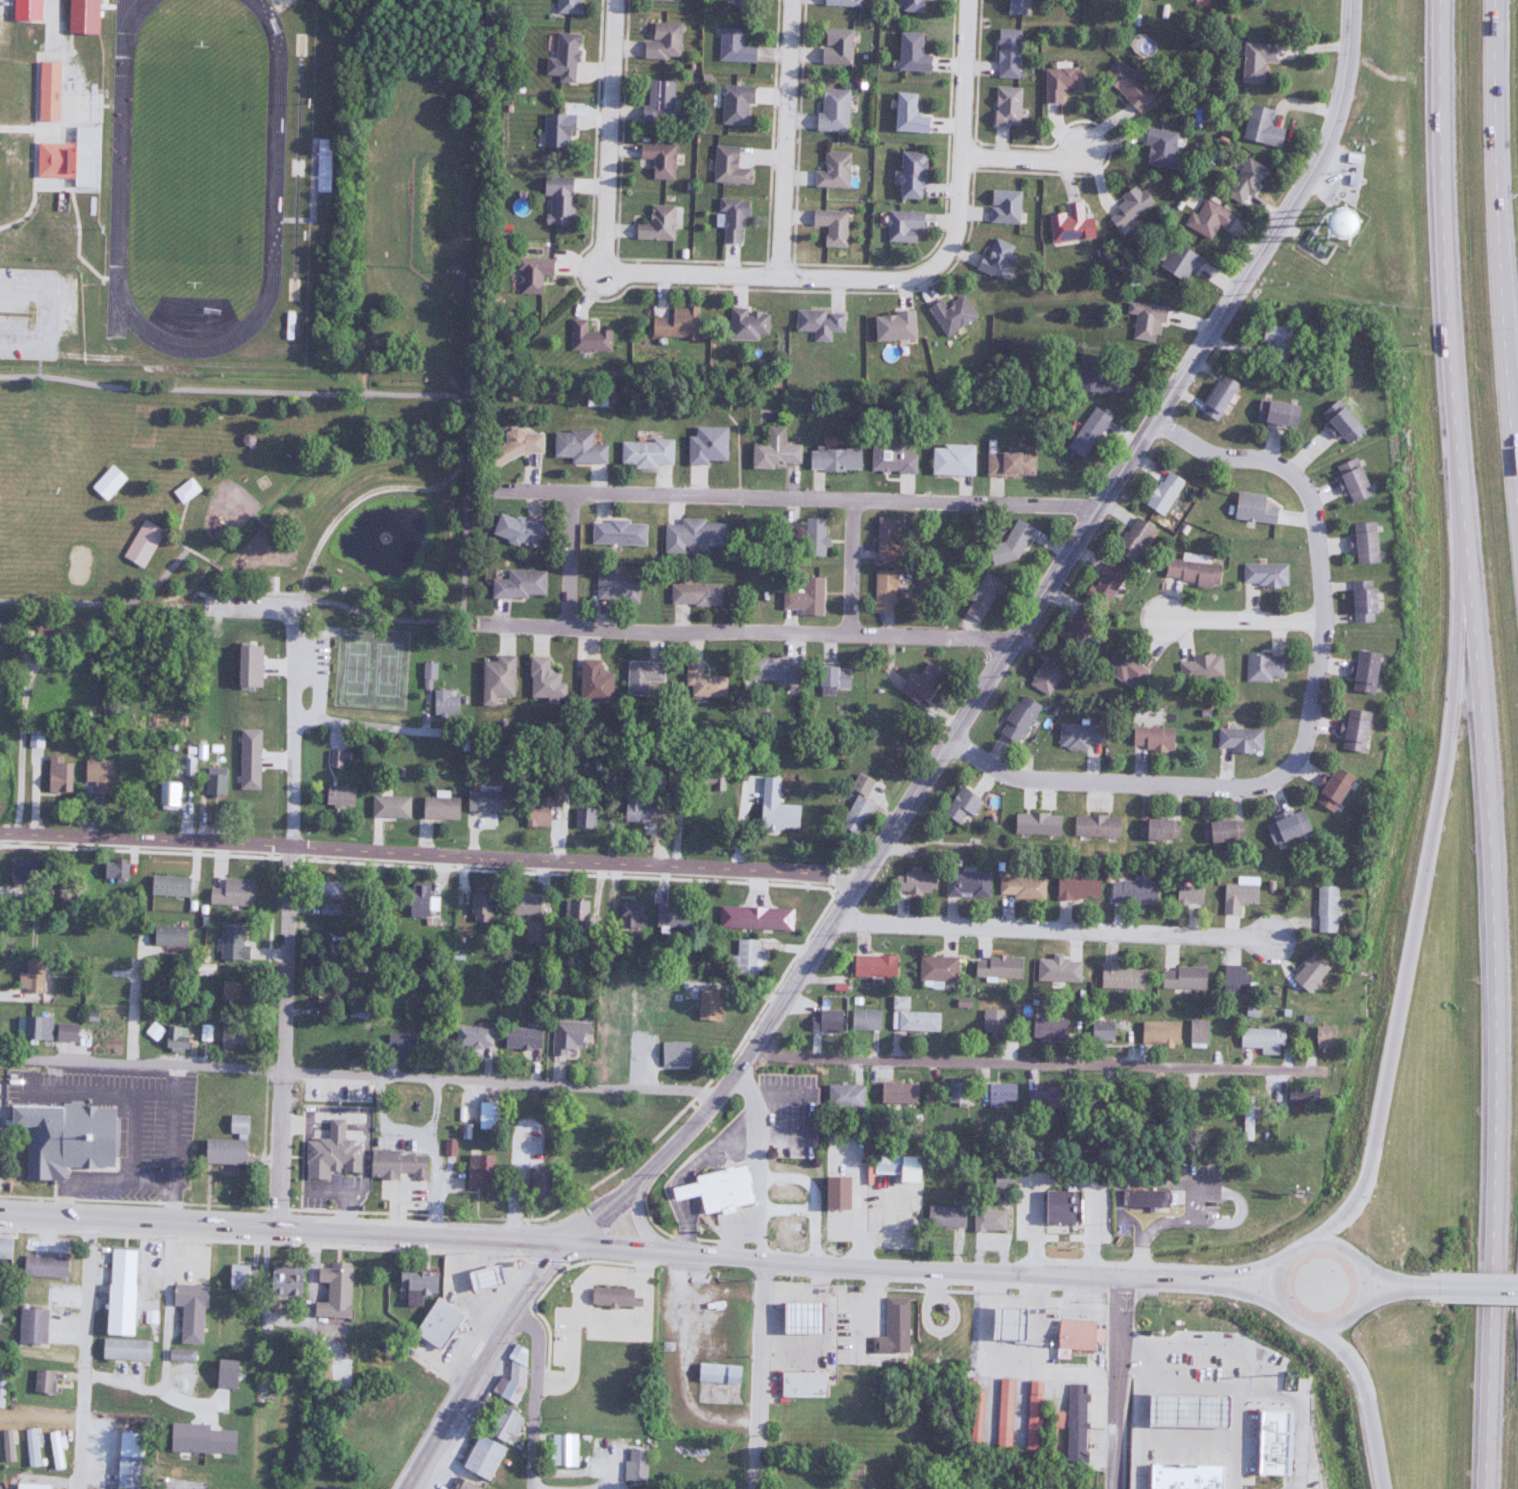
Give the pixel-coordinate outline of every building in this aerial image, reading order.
[(556,11),(583,14),(582,0),(557,0),(556,11)] [(899,11),(919,12),(920,0),(900,0),(899,11)] [(1029,0),(1006,0),(1006,15),(1029,16),(1029,0)] [(641,58),(679,59),(681,23),(652,22),(651,40),(642,40),(641,58)] [(740,44),(740,26),(717,26),(717,60),(753,60),(753,44),(740,44)] [(851,65),(852,29),(820,28),(819,64),(851,65)] [(545,56),(546,73),(559,75),(560,81),(574,81),(579,32),(558,29),(554,55),(545,56)] [(1019,29),(996,29),(995,78),(1018,79),(1019,29)] [(918,55),(918,31),(896,31),(896,70),(927,70),(927,55),(918,55)] [(1271,63),(1273,43),(1243,42),(1241,83),(1262,84),(1263,62),(1271,63)] [(1100,75),(1137,112),(1154,95),(1117,58),(1100,75)] [(57,62),(36,62),(36,120),(57,120),(57,62)] [(1043,69),(1043,103),(1060,103),(1060,90),(1082,90),(1082,69),(1043,69)] [(639,122),(671,123),(673,81),(647,80),(646,106),(639,106),(639,122)] [(747,104),(752,104),(752,86),(720,86),(720,125),(747,125),(747,104)] [(1019,127),(1019,87),(993,87),(993,126),(1019,127)] [(849,90),(818,88),(816,131),(847,132),(849,90)] [(891,131),(924,132),(924,116),(913,116),(914,92),(893,91),(891,131)] [(1241,140),(1279,148),(1283,130),(1268,126),(1271,110),(1249,105),(1241,140)] [(544,112),(576,112),(575,129),(569,129),(568,147),(544,147),(544,112)] [(1145,165),(1172,168),(1176,132),(1144,128),(1142,144),(1147,145),(1145,165)] [(35,178),(70,178),(70,142),(35,142),(35,178)] [(673,179),(673,145),(638,144),(638,159),(651,159),(651,179),(673,179)] [(749,169),(734,168),(735,146),(713,145),(711,182),(749,184),(749,169)] [(848,188),(849,151),(823,151),(822,171),(813,170),(813,187),(848,188)] [(897,198),(921,198),(921,152),(897,152),(897,198)] [(1241,205),(1265,169),(1247,157),(1223,193),(1241,205)] [(544,175),(544,190),(549,193),(549,213),(546,213),(545,220),(569,223),(573,213),(572,175),(544,175)] [(1018,223),(1019,191),(988,190),(988,223),(1018,223)] [(1189,212),(1183,225),(1209,239),(1216,224),(1227,230),(1235,214),(1203,197),(1194,214),(1189,212)] [(721,243),(742,243),(742,198),(717,198),(717,213),(721,213),(721,243)] [(1049,242),(1084,238),(1081,201),(1065,203),(1066,212),(1047,214),(1049,242)] [(673,205),(649,205),(648,224),(634,224),(634,240),(672,240),(673,205)] [(846,211),(810,210),(810,225),(824,226),(823,246),(844,247),(846,211)] [(921,212),(885,212),(885,242),(914,242),(914,229),(921,229),(921,212)] [(1016,245),(989,235),(975,270),(1002,280),(1016,245)] [(1184,284),(1200,258),(1173,241),(1157,266),(1184,284)] [(516,254),(517,269),(520,287),(540,293),(541,273),(552,274),(551,257),(516,254)] [(943,306),(939,299),(926,307),(943,335),(975,316),(962,295),(943,306)] [(1131,339),(1158,344),(1164,306),(1127,301),(1125,313),(1134,315),(1131,339)] [(695,338),(696,307),(671,306),(670,317),(650,317),(650,337),(695,338)] [(758,340),(758,334),(767,334),(767,310),(728,310),(728,340),(758,340)] [(843,311),(794,311),(794,331),(812,331),(812,342),(830,342),(830,332),(843,332),(843,311)] [(874,340),(914,339),(913,312),(873,313),(874,340)] [(569,351),(610,351),(610,331),(585,331),(585,319),(569,319),(569,351)] [(1260,342),(1268,343),(1265,362),(1285,365),(1290,328),(1263,323),(1260,342)] [(1073,392),(1112,392),(1112,365),(1073,365),(1073,392)] [(1233,384),(1215,377),(1200,411),(1218,418),(1233,384)] [(1298,406),(1259,399),(1255,423),(1294,430),(1298,406)] [(1316,416),(1345,445),(1362,429),(1333,400),(1316,416)] [(1064,448),(1081,459),(1109,418),(1092,407),(1064,448)] [(492,468),(486,450),(503,440),(505,430),(515,423),(526,430),(543,432),(542,452),(524,452),(492,468)] [(750,443),(750,465),(798,466),(798,444),(782,443),(782,426),(765,426),(765,444),(750,443)] [(686,463),(726,463),(726,427),(693,427),(693,437),(686,437),(686,463)] [(569,464),(605,463),(604,444),(592,444),(591,431),(552,432),(552,459),(569,458),(569,464)] [(870,440),(870,473),(915,473),(915,440),(870,440)] [(671,467),(671,441),(619,441),(619,467),(671,467)] [(972,476),(973,445),(931,444),(930,475),(972,476)] [(858,448),(807,448),(807,470),(858,470),(858,448)] [(985,476),(1032,476),(1032,452),(985,452),(985,476)] [(1332,467),(1350,504),(1370,494),(1353,457),(1332,467)] [(104,501),(125,478),(110,465),(89,488),(104,501)] [(1182,480),(1163,470),(1144,506),(1163,516),(1182,480)] [(192,476),(172,490),(184,503),(202,488),(192,476)] [(1263,494),(1235,491),(1232,519),(1274,524),(1276,508),(1262,506),(1263,494)] [(499,510),(526,519),(546,516),(549,536),(519,543),(492,531),(499,510)] [(874,517),(874,563),(898,563),(898,517),(874,517)] [(1133,563),(1152,528),(1132,517),(1112,551),(1133,563)] [(803,557),(825,556),(824,518),(803,518),(803,521),(781,521),(782,543),(803,543),(803,557)] [(997,550),(1016,559),(1032,527),(1014,518),(997,550)] [(144,519),(163,530),(144,567),(124,556),(144,519)] [(707,553),(707,547),(724,547),(724,520),(679,520),(679,524),(663,524),(663,553),(707,553)] [(591,544),(643,545),(644,521),(591,521),(591,544)] [(1376,563),(1374,522),(1350,523),(1352,564),(1376,563)] [(1218,563),(1165,560),(1164,580),(1194,581),(1194,586),(1216,587),(1218,563)] [(1104,608),(1125,573),(1104,561),(1083,596),(1104,608)] [(1242,586),(1285,586),(1285,563),(1242,563),(1242,586)] [(491,577),(492,595),(543,593),(545,568),(508,567),(506,577),(491,577)] [(873,570),(873,613),(893,613),(893,570),(873,570)] [(979,622),(1000,582),(983,573),(962,613),(979,622)] [(594,603),(637,603),(637,574),(594,574),(594,603)] [(781,613),(821,613),(822,577),(801,577),(801,591),(781,591),(781,613)] [(1348,581),(1350,622),(1372,622),(1370,580),(1348,581)] [(719,604),(719,584),(669,584),(669,604),(719,604)] [(1078,650),(1091,626),(1070,614),(1057,639),(1078,650)] [(1137,660),(1117,647),(1102,669),(1122,682),(1126,677),(1137,685),(1145,673),(1133,666),(1137,660)] [(1372,694),(1377,652),(1353,650),(1348,691),(1372,694)] [(479,706),(495,706),(495,697),(512,697),(512,655),(493,654),(493,661),(480,661),(479,706)] [(1245,681),(1269,681),(1269,676),(1283,676),(1283,654),(1245,654),(1245,681)] [(1047,696),(1065,668),(1045,655),(1027,684),(1047,696)] [(528,698),(545,698),(546,701),(564,700),(564,683),(559,683),(559,671),(547,672),(547,656),(528,657),(528,698)] [(1178,680),(1221,678),(1220,656),(1177,658),(1178,680)] [(611,672),(600,672),(600,659),(579,659),(579,701),(611,701),(611,672)] [(747,680),(793,681),(793,659),(747,659),(747,680)] [(646,683),(662,683),(662,661),(626,661),(626,696),(646,696),(646,683)] [(725,697),(725,676),(701,676),(701,661),(684,661),(684,685),(690,685),(690,697),(725,697)] [(916,675),(912,673),(898,691),(918,706),(942,673),(926,661),(916,675)] [(434,663),(423,663),(423,679),(434,679),(434,663)] [(847,664),(816,664),(816,689),(847,689),(847,664)] [(448,690),(432,690),(432,717),(459,717),(459,695),(448,695),(448,690)] [(1039,706),(1020,695),(996,733),(1015,745),(1039,706)] [(1367,711),(1344,708),(1338,749),(1361,752),(1367,711)] [(1058,749),(1087,749),(1087,745),(1100,745),(1100,724),(1058,724),(1058,749)] [(1170,750),(1170,728),(1131,728),(1131,750),(1170,750)] [(1261,728),(1216,728),(1216,751),(1261,751),(1261,728)] [(44,747),(44,729),(27,729),(27,747),(44,747)] [(47,791),(70,792),(71,756),(47,755),(47,791)] [(110,794),(110,761),(84,761),(84,794),(110,794)] [(1310,801),(1331,813),(1351,777),(1330,765),(1310,801)] [(223,768),(204,768),(204,796),(223,796),(223,768)] [(758,829),(798,830),(799,806),(777,805),(778,778),(759,777),(758,829)] [(178,809),(178,782),(158,782),(158,809),(178,809)] [(324,806),(354,806),(354,786),(324,786),(324,806)] [(981,800),(960,786),(942,814),(957,824),(964,814),(970,817),(981,800)] [(464,791),(464,811),(500,811),(500,791),(464,791)] [(647,822),(647,795),(623,795),(623,822),(647,822)] [(873,805),(855,795),(838,826),(856,836),(873,805)] [(370,819),(409,819),(409,796),(370,796),(370,819)] [(458,797),(420,797),(420,819),(458,819),(458,797)] [(538,804),(522,804),(522,828),(549,828),(549,807),(560,807),(560,798),(538,798),(538,804)] [(573,829),(594,829),(595,808),(574,808),(573,829)] [(1262,820),(1269,844),(1307,833),(1300,809),(1262,820)] [(1059,836),(1060,814),(1013,813),(1012,835),(1059,836)] [(1119,838),(1119,816),(1073,816),(1073,838),(1119,838)] [(1142,840),(1175,840),(1175,819),(1142,819),(1142,840)] [(1239,841),(1239,821),(1205,821),(1205,841),(1239,841)] [(39,877),(39,860),(8,860),(8,877),(39,877)] [(127,862),(102,862),(102,881),(127,881),(127,862)] [(895,894),(934,894),(934,873),(895,873),(895,894)] [(987,897),(987,873),(944,873),(944,897),(987,897)] [(1151,875),(1132,875),(1132,882),(1109,882),(1109,905),(1151,905),(1151,875)] [(149,895),(187,896),(188,877),(149,876),(149,895)] [(251,877),(221,877),(221,888),(207,888),(207,905),(251,905),(251,877)] [(1043,878),(997,878),(997,899),(1043,899),(1043,878)] [(1054,899),(1096,899),(1096,878),(1054,878),(1054,899)] [(314,898),(342,898),(342,881),(314,881),(314,898)] [(428,917),(428,883),(408,883),(408,917),(428,917)] [(1238,915),(1238,904),(1256,904),(1256,884),(1222,884),(1222,915),(1238,915)] [(1173,885),(1173,905),(1199,905),(1199,885),(1173,885)] [(1335,886),(1315,886),(1314,932),(1335,933),(1335,886)] [(469,890),(469,922),(489,922),(489,890),(469,890)] [(539,895),(510,895),(510,916),(539,916),(539,895)] [(762,899),(762,922),(790,922),(790,899),(762,899)] [(586,900),(563,900),(563,926),(586,926),(586,900)] [(621,916),(621,928),(642,928),(642,903),(616,903),(616,916),(621,916)] [(341,916),(341,904),(319,904),(319,916),(341,916)] [(654,908),(654,927),(692,927),(692,908),(654,908)] [(527,942),(538,942),(538,923),(527,923),(527,942)] [(46,951),(46,924),(25,924),(25,951),(46,951)] [(181,926),(151,926),(151,946),(181,946),(181,926)] [(215,955),(243,955),(243,938),(215,938),(215,955)] [(736,976),(761,976),(761,940),(736,940),(736,976)] [(1062,965),(1062,946),(1042,946),(1042,965),(1062,965)] [(1308,994),(1326,966),(1307,954),(1289,981),(1308,994)] [(894,956),(851,956),(851,977),(894,977),(894,956)] [(955,957),(918,957),(917,981),(955,982),(955,957)] [(973,978),(1019,978),(1019,957),(973,957),(973,978)] [(1141,965),(1101,965),(1101,989),(1141,989),(1141,965)] [(1247,994),(1247,965),(1222,965),(1222,994),(1247,994)] [(1205,968),(1161,968),(1161,989),(1205,989),(1205,968)] [(42,972),(17,972),(17,993),(42,993),(42,972)] [(118,999),(118,979),(97,979),(97,999),(118,999)] [(241,982),(219,982),(219,1003),(241,1003),(241,982)] [(330,999),(330,985),(315,985),(315,999),(330,999)] [(697,1021),(719,1021),(719,991),(697,991),(697,1021)] [(907,1008),(907,998),(892,998),(892,1008),(907,1008)] [(878,1030),(878,1010),(849,1009),(849,1030),(878,1030)] [(981,1034),(1002,1034),(1002,1010),(981,1010),(981,1034)] [(937,1012),(894,1012),(894,1031),(937,1031),(937,1012)] [(1031,1039),(1064,1039),(1064,1015),(1031,1015),(1031,1039)] [(50,1018),(15,1018),(15,1040),(50,1040),(50,1018)] [(578,1020),(552,1020),(552,1055),(578,1055),(578,1020)] [(1206,1047),(1206,1020),(1188,1020),(1188,1047),(1206,1047)] [(1110,1021),(1088,1021),(1088,1042),(1110,1042),(1110,1021)] [(1176,1046),(1176,1022),(1139,1022),(1139,1046),(1176,1046)] [(55,1042),(75,1042),(75,1024),(55,1024),(55,1042)] [(185,1026),(163,1026),(163,1051),(185,1051),(185,1026)] [(219,1047),(242,1045),(241,1026),(218,1027),(219,1047)] [(490,1047),(490,1026),(454,1026),(454,1047),(490,1047)] [(1313,1026),(1313,1047),(1332,1047),(1332,1026),(1313,1026)] [(538,1029),(503,1029),(503,1048),(538,1048),(538,1029)] [(1260,1055),(1282,1055),(1282,1029),(1239,1029),(1239,1048),(1260,1048),(1260,1055)] [(413,1054),(413,1033),(386,1033),(386,1054),(413,1054)] [(659,1066),(688,1066),(688,1042),(659,1042),(659,1066)] [(879,1103),(915,1103),(915,1083),(879,1083),(879,1103)] [(1015,1104),(1015,1084),(981,1084),(981,1104),(1015,1104)] [(862,1085),(826,1085),(826,1108),(862,1108),(862,1085)] [(1286,1104),(1315,1106),(1316,1088),(1287,1087),(1286,1097),(1275,1096),(1275,1110),(1286,1111),(1286,1104)] [(1026,1090),(1026,1109),(1059,1108),(1059,1089),(1026,1090)] [(1079,1091),(1079,1114),(1102,1114),(1103,1092),(1079,1091)] [(1255,1096),(1243,1096),(1243,1139),(1255,1139),(1255,1096)] [(501,1130),(501,1102),(476,1102),(476,1130),(501,1130)] [(5,1105),(5,1127),(24,1127),(23,1180),(63,1181),(63,1167),(112,1168),(113,1106),(5,1105)] [(1215,1137),(1215,1106),(1205,1106),(1205,1137),(1215,1137)] [(227,1134),(245,1134),(245,1115),(227,1115),(227,1134)] [(304,1139),(303,1179),(326,1179),(327,1173),(358,1173),(358,1139),(342,1139),(342,1119),(326,1119),(326,1140),(304,1139)] [(241,1165),(241,1140),(201,1139),(200,1164),(241,1165)] [(454,1155),(454,1145),(444,1145),(444,1155),(454,1155)] [(396,1180),(396,1173),(411,1173),(411,1181),(426,1181),(427,1153),(369,1151),(368,1179),(396,1180)] [(491,1154),(465,1154),(465,1189),(491,1189),(491,1154)] [(919,1174),(919,1156),(872,1156),(872,1174),(919,1174)] [(670,1186),(673,1202),(699,1195),(705,1214),(754,1202),(747,1162),(696,1173),(696,1182),(670,1186)] [(529,1198),(549,1198),(549,1169),(529,1169),(529,1198)] [(1008,1189),(1008,1174),(992,1174),(992,1189),(1008,1189)] [(1046,1189),(1045,1224),(1081,1223),(1078,1188),(1046,1189)] [(1121,1190),(1121,1207),(1168,1205),(1170,1190),(1121,1190)] [(775,1198),(774,1219),(817,1219),(817,1198),(775,1198)] [(925,1229),(963,1229),(963,1207),(925,1207),(925,1229)] [(1004,1211),(973,1211),(972,1232),(1004,1232),(1004,1211)] [(8,1260),(8,1239),(0,1238),(0,1260),(8,1260)] [(137,1249),(107,1247),(103,1335),(132,1336),(137,1249)] [(67,1256),(22,1256),(22,1278),(67,1278),(67,1256)] [(346,1319),(348,1265),(315,1264),(314,1283),(323,1283),(323,1302),(310,1302),(310,1317),(346,1319)] [(250,1290),(250,1266),(227,1266),(227,1290),(250,1290)] [(297,1299),(298,1267),(268,1266),(267,1298),(297,1299)] [(464,1274),(469,1293),(499,1286),(495,1267),(464,1274)] [(433,1274),(397,1273),(396,1287),(403,1287),(402,1307),(418,1308),(418,1294),(432,1295),(433,1274)] [(170,1306),(179,1306),(178,1344),(201,1345),(203,1286),(171,1285),(170,1306)] [(631,1289),(589,1288),(588,1307),(638,1308),(638,1297),(631,1297),(631,1289)] [(460,1315),(434,1298),(411,1334),(438,1351),(460,1315)] [(778,1334),(817,1334),(817,1303),(778,1303),(778,1334)] [(930,1338),(929,1326),(948,1325),(947,1303),(926,1304),(926,1325),(917,1326),(918,1338),(930,1338)] [(1020,1342),(1021,1308),(988,1307),(987,1341),(1020,1342)] [(44,1310),(16,1310),(16,1344),(44,1344),(44,1310)] [(870,1337),(870,1354),(906,1354),(906,1315),(883,1315),(883,1337),(870,1337)] [(1054,1359),(1067,1359),(1068,1351),(1089,1352),(1089,1358),(1101,1359),(1102,1328),(1093,1327),(1093,1322),(1055,1321),(1054,1359)] [(100,1359),(149,1360),(149,1340),(100,1339),(100,1359)] [(526,1347),(511,1345),(507,1379),(495,1378),(493,1398),(519,1401),(526,1347)] [(740,1366),(696,1364),(695,1382),(739,1384),(740,1366)] [(50,1370),(32,1370),(32,1393),(50,1393),(50,1370)] [(823,1397),(823,1372),(778,1372),(778,1397),(823,1397)] [(275,1404),(275,1377),(255,1377),(255,1404),(275,1404)] [(993,1447),(1008,1447),(1012,1379),(997,1378),(993,1447)] [(1040,1381),(1026,1380),(1022,1449),(1035,1450),(1040,1381)] [(1066,1384),(1063,1462),(1082,1463),(1085,1384),(1066,1384)] [(967,1445),(986,1446),(987,1437),(979,1437),(981,1391),(969,1390),(967,1445)] [(1144,1394),(1143,1426),(1224,1428),(1225,1396),(1144,1394)] [(506,1445),(522,1418),(502,1406),(486,1432),(506,1445)] [(1259,1407),(1257,1474),(1291,1476),(1294,1409),(1259,1407)] [(14,1466),(13,1421),(1,1421),(2,1466),(14,1466)] [(38,1429),(25,1429),(25,1466),(38,1466),(38,1429)] [(51,1470),(63,1468),(59,1431),(48,1432),(51,1470)] [(116,1432),(113,1488),(134,1488),(137,1433),(116,1432)] [(489,1482),(502,1446),(473,1435),(459,1470),(489,1482)] [(574,1467),(574,1435),(550,1435),(550,1467),(574,1467)] [(646,1448),(623,1448),(623,1482),(646,1482),(646,1448)] [(1144,1488),(1221,1488),(1221,1465),(1144,1465),(1144,1488)] [(449,1480),(446,1488),(476,1488),(449,1480)]
